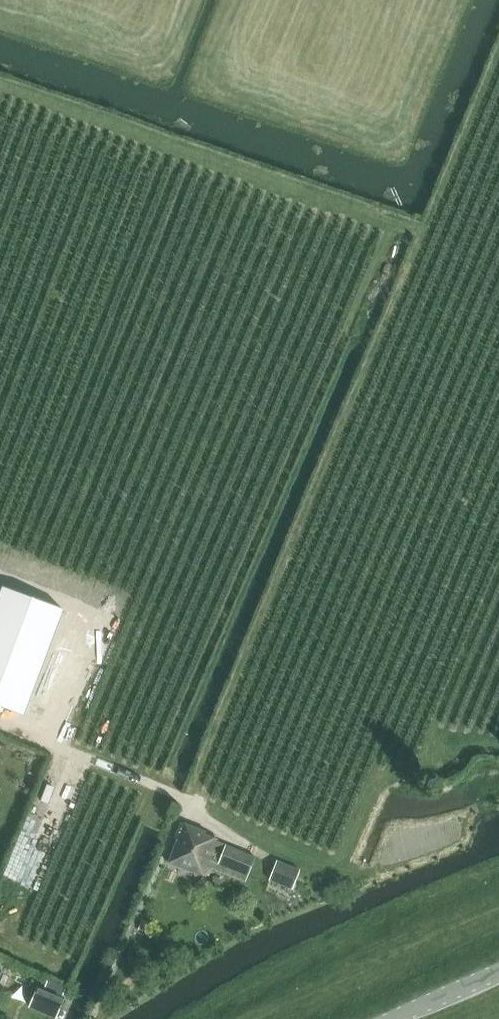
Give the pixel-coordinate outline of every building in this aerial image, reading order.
[(3,587),(0,595),(0,701),(24,711),(64,611),(3,587)] [(205,865),(244,880),(253,857),(214,842),(215,839),(205,835),(206,832),(180,822),(173,838),(177,839),(169,862),(202,875),(205,865)] [(292,889),(300,869),(279,860),(271,881),(292,889)] [(64,997),(38,986),(30,1006),(55,1017),(64,997)] [(0,1018),(14,1018),(22,999),(10,994),(0,1018)] [(33,1013),(22,1007),(15,1018),(29,1018),(33,1013)]
